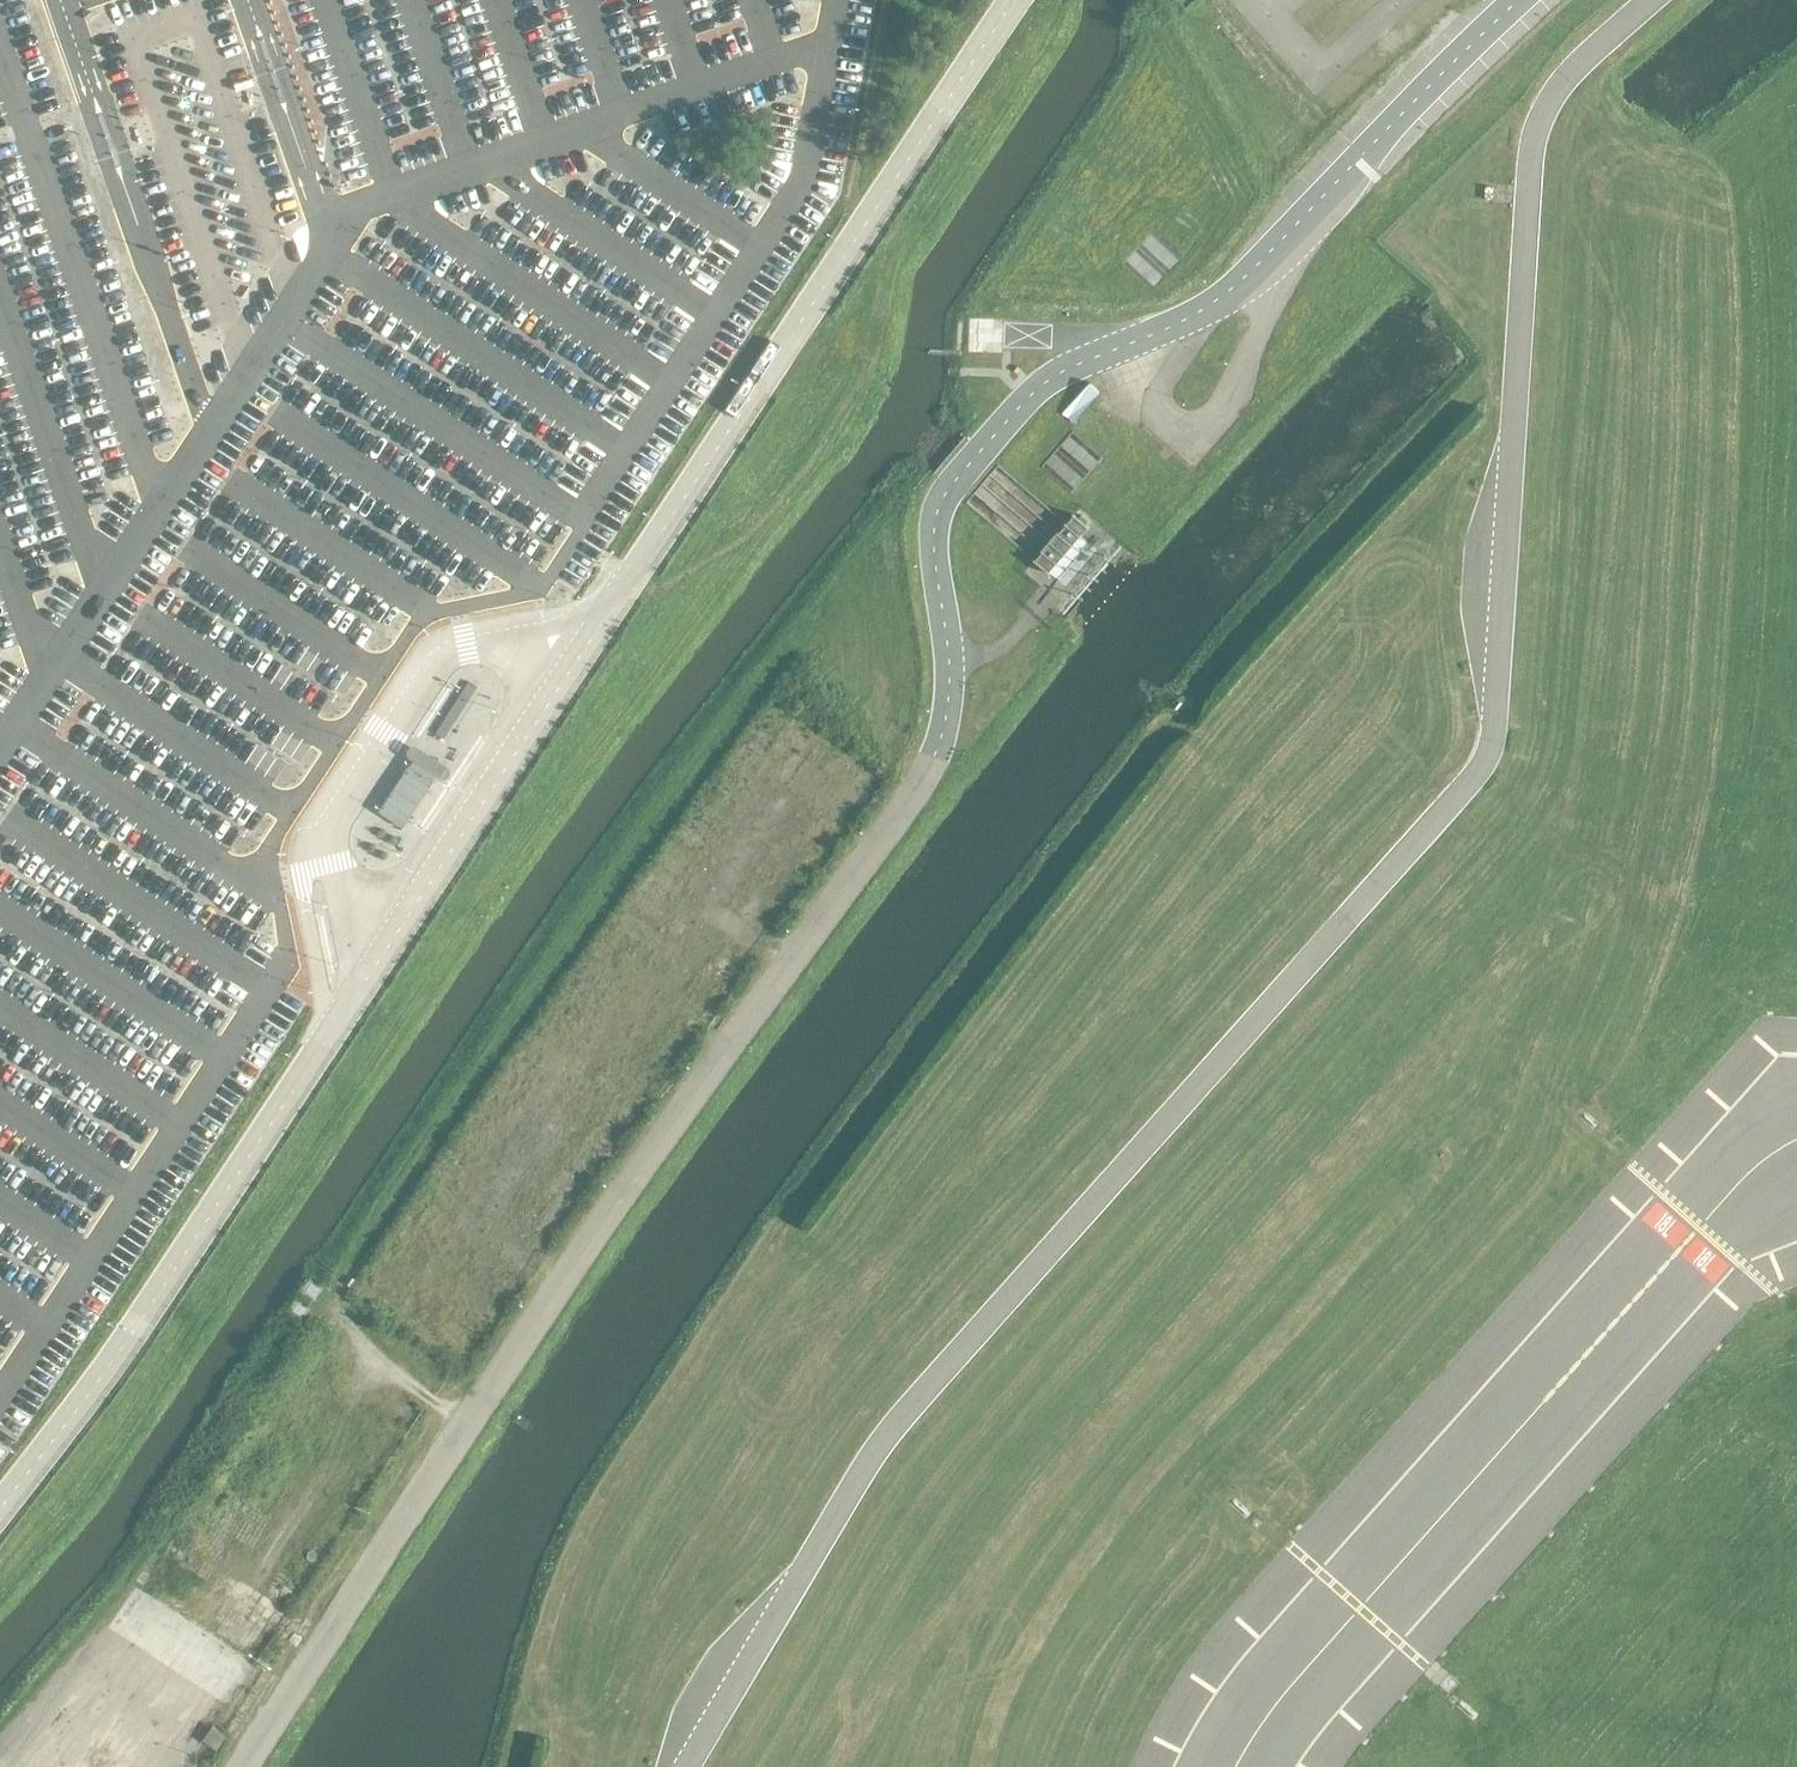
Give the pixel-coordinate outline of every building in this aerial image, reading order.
[(1057,414),(1066,422),(1071,416),(1082,404),(1090,395),(1081,387),(1073,396),(1062,409),(1057,414)] [(1054,578),(1074,595),(1076,593),(1079,589),(1082,585),(1084,584),(1087,580),(1090,577),(1091,575),(1094,571),(1098,567),(1099,566),(1102,562),(1105,559),(1114,548),(1073,512),(1066,521),(1064,523),(1061,527),(1058,530),(1056,532),(1053,536),(1050,539),(1048,541),(1045,545),(1042,548),(1041,550),(1038,554),(1035,557),(1033,559),(1054,578)] [(448,765),(418,746),(413,745),(409,748),(408,753),(411,757),(413,759),(438,775),(440,777),(445,778),(450,775),(451,771),(448,765)] [(413,759),(379,811),(403,827),(438,775),(413,759)] [(256,1664),(138,1587),(107,1634),(226,1711),(256,1664)]
